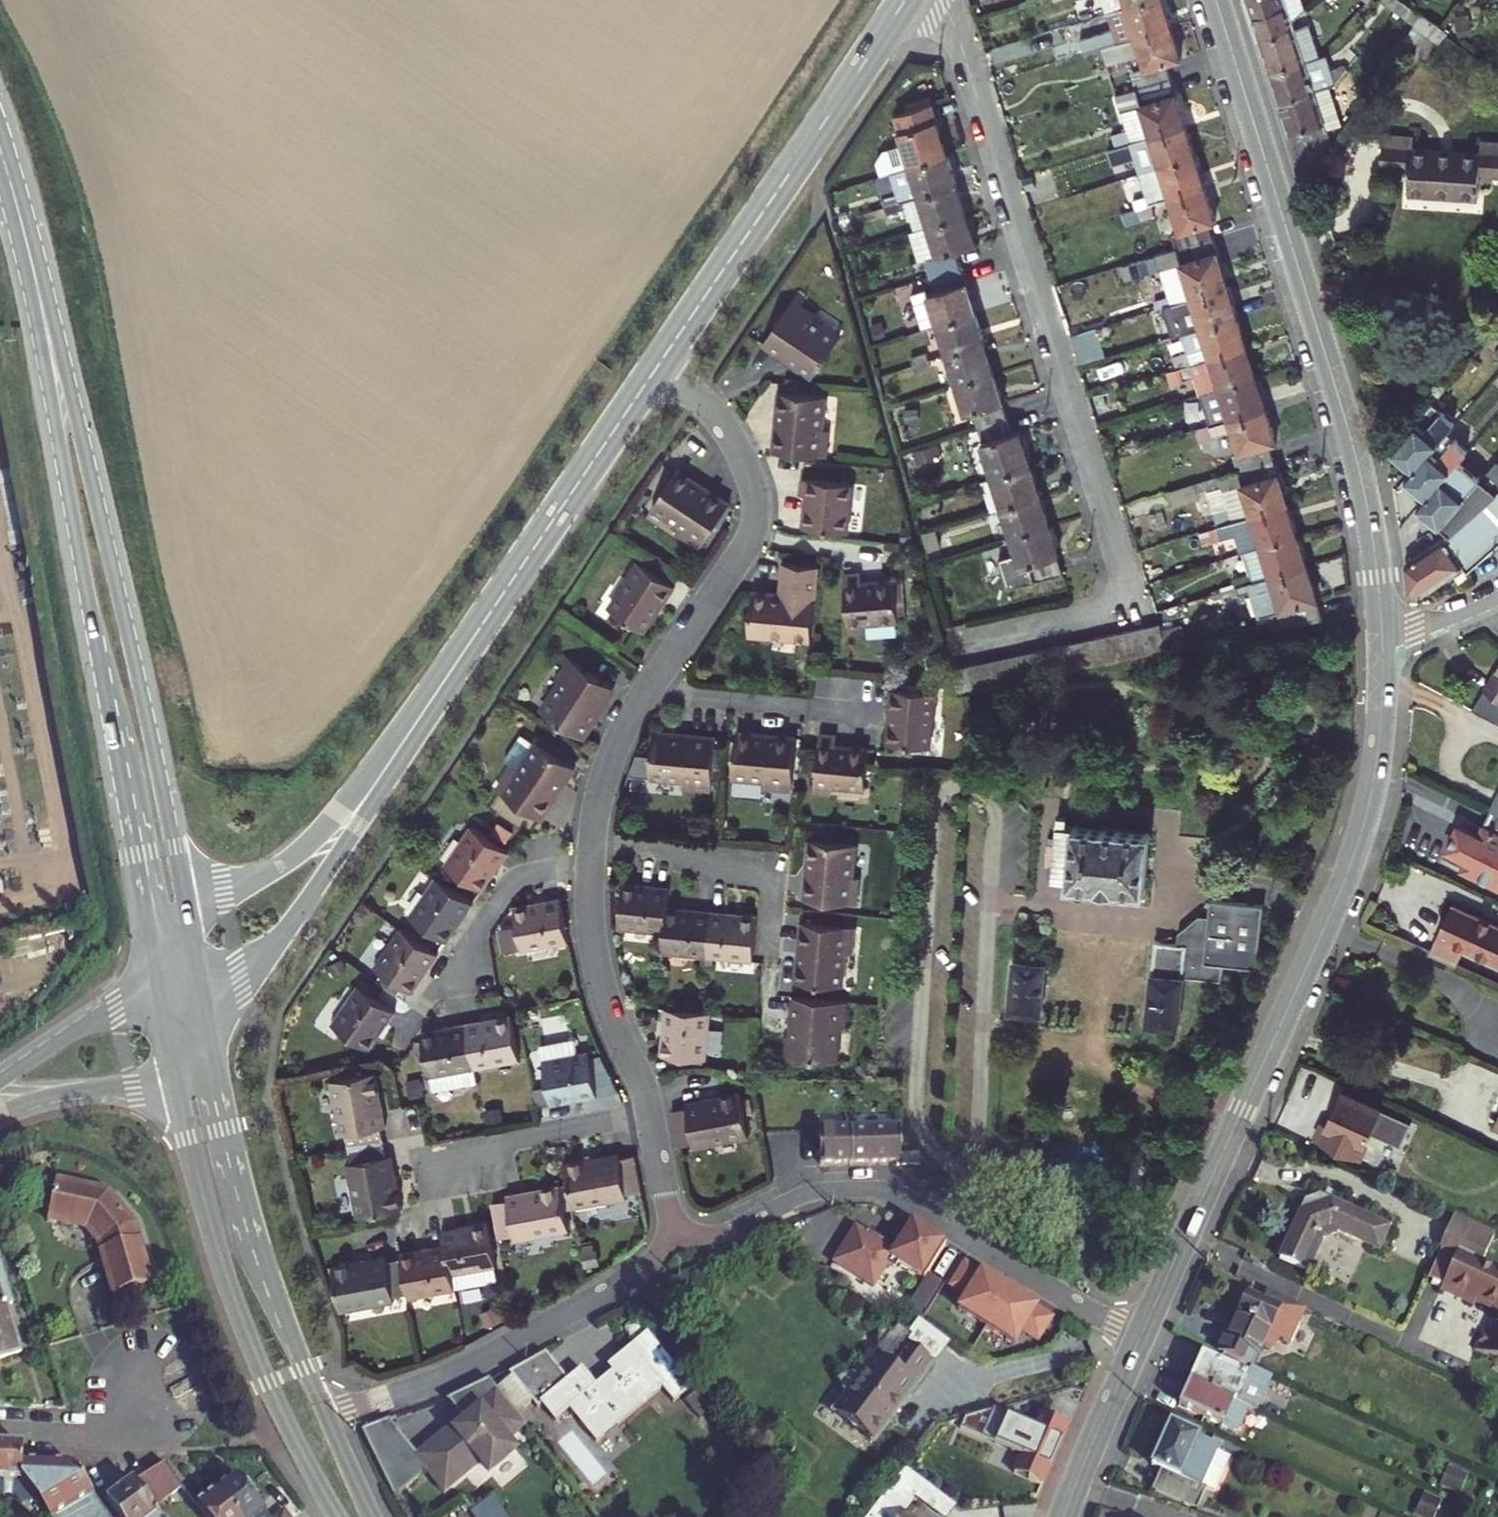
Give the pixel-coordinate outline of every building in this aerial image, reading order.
[(1128,7),(1108,14),(1113,29),(1079,40),(1083,55),(1103,49),(1137,38),(1172,27),(1164,0),(1152,0),(1128,7)] [(1108,14),(1128,7),(1152,0),(1104,0),(1108,14)] [(1259,43),(1296,31),(1293,21),(1305,11),(1301,0),(1246,0),(1259,43)] [(1402,0),(1384,0),(1384,1),(1397,10),(1404,2),(1402,0)] [(1422,15),(1404,2),(1397,10),(1416,25),(1422,15)] [(1448,33),(1422,15),(1416,25),(1401,45),(1410,52),(1425,31),(1441,43),(1448,33)] [(1320,57),(1310,26),(1296,31),(1259,43),(1269,74),(1320,57)] [(1182,59),(1172,27),(1137,38),(1103,49),(1108,66),(1142,55),(1146,69),(1131,74),(1137,90),(1172,79),(1167,63),(1182,59)] [(1332,71),(1327,55),(1320,57),(1269,74),(1279,105),(1330,88),(1336,86),(1332,71)] [(1349,70),(1344,67),(1332,71),(1336,86),(1349,70)] [(1187,126),(1172,79),(1137,90),(1116,96),(1128,132),(1113,136),(1117,148),(1152,137),(1187,126)] [(1342,126),(1330,88),(1279,105),(1303,182),(1332,143),(1328,131),(1342,126)] [(880,169),(865,174),(867,181),(881,177),(882,176),(902,170),(942,157),(924,103),(888,114),(893,130),(890,131),(870,138),(880,169)] [(1196,157),(1187,126),(1152,137),(1117,148),(1119,155),(1134,151),(1141,174),(1161,168),(1196,157)] [(1474,197),(1475,182),(1475,176),(1490,177),(1497,177),(1497,141),(1478,140),(1477,153),(1411,148),(1412,135),(1381,133),(1379,169),(1407,171),(1406,193),(1474,197)] [(877,211),(891,206),(911,200),(951,187),(942,157),(902,170),(882,176),(881,177),(889,199),(875,204),(877,211)] [(1206,187),(1196,157),(1161,168),(1141,174),(1148,197),(1134,202),(1136,209),(1151,205),(1170,198),(1171,198),(1206,187)] [(911,200),(921,231),(961,218),(951,187),(911,200)] [(1217,222),(1206,187),(1171,198),(1170,198),(1180,232),(1172,234),(1177,250),(1214,238),(1210,224),(1217,222)] [(1154,216),(1151,205),(1136,209),(1140,221),(1154,216)] [(893,214),(891,206),(877,211),(879,218),(893,214)] [(920,263),(925,279),(954,269),(949,254),(970,247),(961,218),(921,231),(902,237),(912,266),(920,263)] [(1155,302),(1158,309),(1192,298),(1229,287),(1214,238),(1177,250),(1157,256),(1170,297),(1155,302)] [(921,331),(933,327),(971,314),(961,283),(959,284),(954,269),(925,279),(929,294),(924,296),(923,294),(910,298),(921,331)] [(800,287),(796,294),(807,300),(811,293),(800,287)] [(1238,317),(1229,287),(1192,298),(1170,305),(1179,336),(1182,334),(1202,328),(1238,317)] [(820,308),(807,300),(796,294),(770,339),(793,352),(795,347),(807,354),(802,363),(819,373),(844,328),(817,313),(820,308)] [(933,327),(943,357),(981,345),(971,314),(933,327)] [(1248,347),(1238,317),(1202,328),(1182,334),(1188,353),(1174,357),(1177,369),(1192,365),(1211,359),(1248,347)] [(1072,336),(1081,365),(1105,358),(1096,328),(1072,336)] [(943,357),(953,384),(990,371),(981,345),(943,357)] [(1257,378),(1248,347),(1211,359),(1192,365),(1196,379),(1201,395),(1221,389),(1257,378)] [(901,372),(909,369),(923,364),(920,356),(898,363),(901,372)] [(925,372),(923,364),(909,369),(911,376),(925,372)] [(1196,379),(1192,365),(1177,369),(1166,373),(1170,386),(1196,379)] [(1000,405),(990,371),(953,384),(963,416),(973,413),(978,428),(1003,420),(998,405),(1000,405)] [(1266,408),(1257,378),(1221,389),(1201,395),(1207,414),(1211,426),(1230,419),(1266,408)] [(774,426),(772,445),(824,448),(826,422),(821,421),(823,389),(776,386),(775,410),(780,411),(779,426),(774,426)] [(1456,423),(1432,404),(1392,451),(1394,453),(1392,455),(1393,461),(1400,468),(1406,467),(1408,465),(1414,471),(1447,432),(1455,424),(1456,424),(1456,423)] [(1277,443),(1266,408),(1230,419),(1211,426),(1197,430),(1200,442),(1234,432),(1240,453),(1234,455),(1238,471),(1274,459),(1270,445),(1277,443)] [(980,443),(991,477),(1028,465),(1017,431),(1008,434),(1003,420),(978,428),(982,442),(980,443)] [(1465,431),(1456,423),(1456,424),(1455,424),(1447,432),(1457,440),(1465,431)] [(1477,442),(1465,431),(1457,440),(1447,432),(1414,471),(1409,476),(1405,480),(1408,482),(1406,484),(1406,490),(1414,496),(1420,496),(1421,494),(1426,498),(1460,460),(1477,442)] [(1288,504),(1274,459),(1238,471),(1219,477),(1222,486),(1222,487),(1229,510),(1214,515),(1215,516),(1218,527),(1252,516),(1288,504)] [(1460,460),(1426,498),(1421,503),(1417,507),(1419,510),(1418,511),(1418,517),(1427,524),(1432,523),(1434,521),(1450,535),(1497,493),(1497,462),(1482,480),(1460,460)] [(736,501),(685,465),(657,504),(685,524),(681,530),(703,546),(736,501)] [(1000,507),(1038,495),(1028,465),(991,477),(980,481),(990,511),(1000,507)] [(854,476),(804,472),(803,488),(809,488),(806,520),(851,524),(854,476)] [(1219,477),(1165,493),(1170,510),(1201,500),(1199,493),(1222,486),(1219,477)] [(1229,510),(1222,487),(1207,492),(1214,515),(1229,510)] [(937,495),(921,501),(924,510),(940,504),(937,495)] [(1000,507),(1010,537),(1047,525),(1038,495),(1000,507)] [(1468,524),(1461,529),(1466,536),(1450,546),(1464,567),(1467,572),(1497,545),(1497,495),(1468,524)] [(1298,535),(1288,504),(1252,516),(1218,527),(1222,539),(1236,534),(1242,552),(1243,552),(1262,546),(1298,535)] [(1057,555),(1047,525),(1010,537),(1020,568),(1028,565),(1034,584),(1061,575),(1055,556),(1057,555)] [(1222,539),(1218,527),(1200,533),(1204,544),(1222,539)] [(1466,536),(1461,529),(1446,539),(1450,546),(1466,536)] [(1307,565),(1298,535),(1262,546),(1271,576),(1307,565)] [(1450,546),(1446,539),(1406,564),(1408,592),(1419,596),(1464,567),(1450,546)] [(1271,576),(1262,546),(1243,552),(1250,575),(1252,582),(1271,576)] [(682,582),(641,553),(627,573),(632,576),(614,602),(647,625),(666,599),(669,601),(682,582)] [(752,634),(801,639),(815,641),(822,567),(821,566),(803,564),(789,563),(787,583),(786,595),(757,592),(752,634)] [(1239,596),(1252,591),(1261,617),(1270,614),(1274,629),(1324,618),(1307,565),(1271,576),(1252,582),(1236,587),(1239,596)] [(868,570),(850,571),(853,627),(870,626),(869,619),(902,617),(902,613),(900,578),(868,580),(868,570)] [(1252,582),(1250,575),(1234,580),(1236,587),(1252,582)] [(907,577),(900,578),(902,613),(909,613),(907,577)] [(1160,625),(1150,626),(1155,651),(1165,649),(1160,625)] [(1150,626),(1136,629),(1140,654),(1155,651),(1150,626)] [(1136,629),(1122,632),(1128,657),(1140,654),(1136,629)] [(614,682),(567,648),(562,655),(566,658),(555,674),(561,678),(543,703),(584,733),(595,717),(591,714),(614,682)] [(1473,710),(1497,723),(1497,668),(1473,710)] [(896,705),(896,711),(893,737),(934,740),(937,709),(942,709),(943,698),(943,688),(896,684),(894,705),(896,705)] [(720,738),(658,728),(651,773),(686,779),(685,784),(712,788),(720,738)] [(729,774),(762,780),(761,785),(788,789),(795,739),(784,738),(736,731),(729,774)] [(495,783),(539,813),(575,763),(538,736),(535,740),(523,732),(505,757),(511,761),(495,783)] [(816,792),(832,793),(833,787),(866,790),(870,750),(837,747),(838,738),(821,736),(820,754),(816,792)] [(1458,827),(1447,850),(1468,860),(1463,870),(1497,888),(1497,813),(1492,810),(1479,837),(1458,827)] [(505,844),(471,820),(443,859),(477,883),(505,844)] [(1057,825),(1052,882),(1069,884),(1069,886),(1099,888),(1098,896),(1116,898),(1117,890),(1147,893),(1152,833),(1075,826),(1075,827),(1057,825)] [(855,840),(810,835),(808,854),(814,854),(812,867),(807,866),(804,894),(857,900),(860,875),(852,874),(855,840)] [(440,932),(466,893),(431,868),(404,906),(440,932)] [(668,903),(670,885),(624,878),(618,924),(665,931),(668,903)] [(557,896),(513,908),(524,951),(568,940),(557,896)] [(1201,915),(1190,923),(1185,976),(1222,980),(1223,964),(1257,968),(1265,905),(1212,899),(1210,916),(1201,915)] [(668,903),(665,931),(663,949),(707,955),(712,909),(668,903)] [(1451,904),(1429,954),(1456,967),(1464,948),(1497,963),(1497,925),(1451,904)] [(707,955),(731,958),(753,960),(757,916),(722,911),(712,909),(707,955)] [(431,944),(395,919),(368,957),(405,983),(431,944)] [(1147,1026),(1180,1029),(1185,976),(1190,923),(1179,932),(1178,943),(1156,941),(1147,1026)] [(841,988),(843,969),(845,955),(853,956),(856,930),(803,924),(800,950),(807,951),(805,964),(799,963),(797,984),(804,985),(841,988)] [(1015,960),(1010,1012),(1042,1015),(1047,963),(1015,960)] [(393,1003),(357,978),(330,1016),(366,1042),(393,1003)] [(849,1002),(802,997),(798,1036),(791,1035),(789,1056),(834,1061),(837,1029),(846,1030),(849,1002)] [(701,1010),(665,1006),(660,1052),(702,1057),(708,1011),(701,1010)] [(465,1019),(473,1065),(520,1057),(512,1011),(465,1019)] [(465,1019),(420,1026),(432,1087),(461,1082),(459,1068),(473,1065),(465,1019)] [(544,1058),(551,1102),(597,1094),(590,1050),(576,1052),(574,1042),(578,1041),(577,1037),(574,1034),(569,1035),(570,1039),(541,1044),(544,1058)] [(384,1121),(381,1106),(374,1067),(330,1075),(340,1128),(345,1127),(348,1142),(382,1136),(379,1122),(384,1121)] [(686,1105),(669,1107),(676,1144),(693,1140),(693,1145),(744,1136),(736,1091),(685,1099),(686,1105)] [(1323,1123),(1315,1139),(1360,1160),(1373,1133),(1391,1142),(1402,1118),(1343,1091),(1327,1125),(1323,1123)] [(819,1132),(820,1164),(900,1162),(899,1130),(819,1132)] [(382,1136),(348,1142),(350,1154),(344,1156),(355,1212),(390,1205),(399,1204),(389,1150),(384,1150),(382,1136)] [(560,1156),(569,1203),(629,1193),(628,1187),(637,1185),(631,1149),(617,1151),(616,1146),(560,1156)] [(919,1155),(901,1156),(901,1163),(901,1165),(913,1164),(913,1165),(919,1165),(919,1155)] [(109,1184),(51,1169),(38,1217),(82,1225),(97,1244),(110,1291),(160,1277),(143,1217),(109,1184)] [(489,1199),(495,1235),(510,1233),(511,1238),(561,1229),(553,1183),(501,1192),(502,1197),(489,1199)] [(1306,1272),(1321,1240),(1334,1235),(1335,1231),(1377,1251),(1387,1229),(1319,1198),(1305,1203),(1279,1260),(1306,1272)] [(1456,1260),(1446,1283),(1497,1306),(1497,1263),(1486,1258),(1497,1235),(1455,1216),(1439,1252),(1456,1260)] [(485,1217),(455,1222),(439,1225),(441,1238),(450,1286),(495,1278),(485,1217)] [(922,1282),(944,1247),(910,1226),(894,1251),(865,1233),(863,1237),(853,1230),(831,1265),(871,1290),(885,1267),(892,1271),(896,1265),(922,1282)] [(406,1294),(450,1286),(441,1238),(397,1246),(398,1252),(405,1288),(406,1294)] [(388,1291),(405,1288),(398,1252),(382,1255),(381,1250),(326,1260),(334,1305),(388,1296),(388,1291)] [(0,1264),(0,1358),(21,1352),(7,1306),(13,1304),(0,1264)] [(955,1310),(984,1328),(1007,1292),(963,1264),(947,1289),(963,1298),(955,1310)] [(1007,1292),(984,1328),(1013,1346),(1020,1335),(1035,1344),(1051,1319),(1007,1292)] [(1289,1345),(1304,1311),(1265,1293),(1261,1302),(1245,1294),(1243,1298),(1238,1299),(1234,1307),(1237,1312),(1235,1316),(1238,1317),(1227,1340),(1223,1338),(1216,1352),(1223,1355),(1251,1368),(1261,1346),(1270,1350),(1274,1341),(1277,1340),(1289,1345)] [(1494,1324),(1488,1322),(1478,1345),(1497,1354),(1497,1315),(1494,1324)] [(906,1345),(931,1364),(947,1343),(921,1324),(911,1338),(906,1345)] [(833,1412),(872,1442),(931,1364),(906,1345),(911,1338),(897,1327),(891,1335),(889,1334),(876,1350),(878,1352),(863,1372),(860,1368),(840,1379),(846,1394),(833,1412)] [(566,1381),(544,1354),(507,1374),(509,1377),(531,1402),(536,1409),(540,1406),(553,1422),(568,1410),(595,1443),(660,1389),(672,1403),(688,1389),(645,1335),(606,1367),(610,1373),(603,1379),(606,1383),(599,1388),(596,1385),(594,1386),(580,1369),(566,1381)] [(1207,1359),(1204,1368),(1197,1365),(1189,1381),(1249,1408),(1256,1411),(1268,1386),(1247,1376),(1251,1368),(1223,1355),(1219,1364),(1207,1359)] [(1204,1368),(1207,1359),(1200,1356),(1197,1365),(1204,1368)] [(1272,1377),(1251,1368),(1247,1376),(1268,1386),(1272,1377)] [(509,1377),(493,1390),(514,1416),(531,1402),(509,1377)] [(453,1426),(441,1436),(468,1470),(479,1461),(488,1472),(513,1452),(505,1443),(524,1427),(514,1416),(493,1390),(486,1381),(445,1400),(461,1420),(464,1424),(457,1430),(453,1426)] [(1182,1398),(1189,1401),(1185,1410),(1234,1432),(1240,1429),(1249,1408),(1189,1381),(1182,1398)] [(1178,1407),(1185,1410),(1189,1401),(1182,1398),(1178,1407)] [(979,1416),(971,1433),(1021,1456),(1014,1474),(1041,1486),(1068,1428),(1040,1416),(1034,1430),(995,1412),(979,1416)] [(969,1419),(964,1430),(971,1433),(979,1416),(969,1419)] [(461,1475),(468,1470),(441,1436),(416,1457),(387,1421),(359,1431),(393,1498),(424,1473),(428,1469),(438,1481),(455,1467),(461,1475)] [(1169,1425),(1151,1466),(1160,1470),(1152,1489),(1197,1509),(1205,1489),(1214,1492),(1223,1471),(1209,1465),(1215,1451),(1207,1447),(1209,1442),(1169,1425)] [(18,1476),(20,1457),(20,1443),(0,1441),(0,1475),(18,1476)] [(1229,1457),(1215,1451),(1209,1465),(1223,1471),(1229,1457)] [(20,1457),(18,1476),(47,1515),(48,1516),(71,1516),(82,1510),(87,1516),(111,1516),(75,1467),(69,1459),(20,1457)] [(154,1508),(183,1486),(165,1463),(133,1481),(154,1508)] [(443,1496),(470,1473),(468,1470),(461,1475),(455,1467),(438,1481),(428,1469),(424,1473),(443,1496)] [(868,1516),(905,1516),(904,1516),(916,1501),(923,1507),(933,1493),(903,1471),(868,1516)] [(216,1489),(237,1516),(269,1516),(236,1474),(216,1489)] [(106,1501),(118,1516),(160,1516),(154,1508),(133,1481),(106,1501)] [(216,1489),(196,1505),(206,1516),(237,1516),(216,1489)] [(933,1493),(923,1507),(936,1516),(950,1516),(955,1510),(933,1493)] [(490,1500),(471,1513),(473,1516),(503,1516),(490,1500)]
